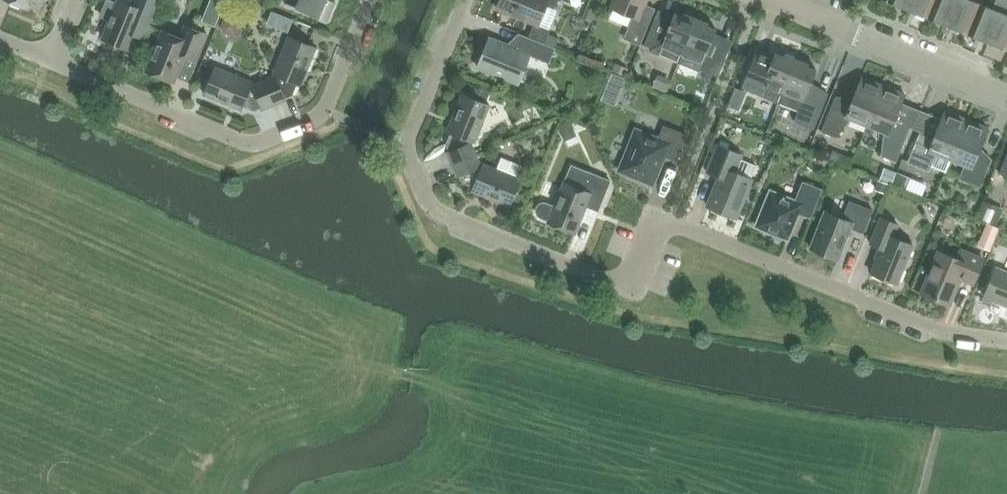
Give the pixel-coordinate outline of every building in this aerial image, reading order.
[(28,8),(30,4),(39,8),(43,0),(8,0),(28,8)] [(106,2),(101,13),(103,17),(111,20),(103,39),(128,49),(134,34),(144,38),(149,28),(160,0),(119,0),(118,3),(110,0),(106,2)] [(330,0),(300,0),(296,9),(327,21),(335,2),(330,0)] [(559,0),(501,0),(498,8),(535,23),(538,25),(546,5),(555,9),(559,0)] [(628,28),(645,34),(655,8),(644,4),(645,0),(615,0),(611,8),(633,16),(628,28)] [(908,10),(912,0),(888,0),(887,2),(908,10)] [(908,10),(928,18),(936,0),(912,0),(908,10)] [(949,27),(959,0),(936,0),(928,18),(949,27)] [(949,27),(969,35),(981,4),(972,0),(959,0),(949,27)] [(989,43),(1005,0),(997,0),(993,9),(981,4),(969,35),(989,43)] [(1006,0),(1005,0),(989,43),(1006,51),(1006,0)] [(272,12),(268,24),(279,29),(284,17),(272,12)] [(682,54),(697,19),(685,14),(684,16),(675,12),(672,19),(657,13),(644,45),(653,48),(651,53),(678,64),(682,54)] [(224,21),(222,27),(224,32),(230,35),(236,32),(239,27),(236,21),(231,18),(224,21)] [(716,29),(708,26),(709,23),(697,19),(682,54),(697,59),(696,63),(699,69),(718,77),(721,69),(730,48),(712,40),(714,34),(716,29)] [(535,23),(529,37),(544,43),(548,32),(547,28),(538,25),(535,23)] [(185,56),(197,61),(208,34),(185,25),(180,37),(163,30),(146,71),(175,83),(185,56)] [(519,84),(530,55),(550,63),(556,48),(544,43),(529,37),(521,34),(515,48),(490,38),(478,67),(519,84)] [(276,76),(264,81),(274,104),(286,100),(285,98),(293,94),(298,83),(301,85),(316,48),(289,36),(274,73),(277,75),(276,76)] [(750,52),(736,85),(748,89),(761,56),(750,52)] [(779,103),(783,94),(797,59),(785,54),(784,57),(775,53),(758,95),(779,103)] [(809,64),(797,59),(783,94),(779,103),(798,111),(794,121),(814,129),(828,94),(810,86),(811,83),(817,70),(808,66),(809,64)] [(617,64),(614,71),(625,75),(628,69),(617,64)] [(263,109),(274,104),(264,81),(253,85),(252,85),(253,82),(216,67),(205,95),(241,110),(243,106),(254,111),(262,108),(263,109)] [(618,84),(621,76),(612,73),(609,80),(618,84)] [(850,118),(868,125),(884,86),(862,77),(851,103),(836,97),(822,131),(837,137),(850,118)] [(482,84),(478,95),(488,99),(493,89),(482,84)] [(906,95),(884,86),(868,125),(884,132),(881,156),(897,162),(910,127),(895,121),(906,95)] [(448,152),(453,164),(477,154),(472,142),(472,141),(475,142),(490,105),(462,94),(447,131),(451,133),(446,144),(449,151),(448,152)] [(951,159),(967,119),(944,110),(941,118),(934,137),(920,131),(908,162),(929,171),(931,166),(946,172),(951,159)] [(989,128),(967,119),(951,159),(965,164),(959,179),(981,187),(992,160),(978,155),(989,128)] [(571,121),(561,126),(565,136),(576,132),(571,121)] [(653,184),(664,156),(677,161),(687,135),(664,126),(659,139),(636,130),(620,170),(653,184)] [(811,141),(808,150),(819,155),(822,146),(811,141)] [(509,143),(505,155),(521,160),(525,149),(509,143)] [(708,207),(736,218),(752,179),(735,172),(742,154),(718,144),(707,172),(720,177),(708,207)] [(482,166),(477,154),(453,164),(457,176),(459,175),(462,183),(474,187),(472,191),(509,206),(521,178),(517,177),(522,165),(502,157),(497,169),(484,163),(483,166),(482,166)] [(541,217),(548,221),(548,222),(576,233),(587,206),(598,211),(611,181),(588,171),(588,172),(572,165),(565,182),(564,182),(555,206),(547,203),(543,202),(539,204),(537,207),(536,211),(538,215),(541,217)] [(886,166),(881,178),(891,182),(896,171),(886,166)] [(898,172),(893,183),(906,189),(909,181),(911,178),(898,172)] [(878,179),(875,186),(884,190),(887,183),(878,179)] [(798,213),(811,218),(823,189),(803,181),(795,201),(771,191),(757,226),(788,239),(798,213)] [(983,200),(976,215),(994,223),(1001,208),(983,200)] [(851,228),(863,233),(873,210),(850,201),(842,218),(825,211),(811,248),(838,259),(851,228)] [(871,273),(898,284),(913,245),(893,237),(898,225),(881,218),(870,243),(881,248),(871,273)] [(987,223),(984,229),(994,233),(997,228),(987,223)] [(949,305),(960,278),(973,283),(983,259),(962,250),(958,259),(939,251),(922,293),(949,305)] [(996,268),(985,296),(1006,305),(1006,272),(996,268)]
